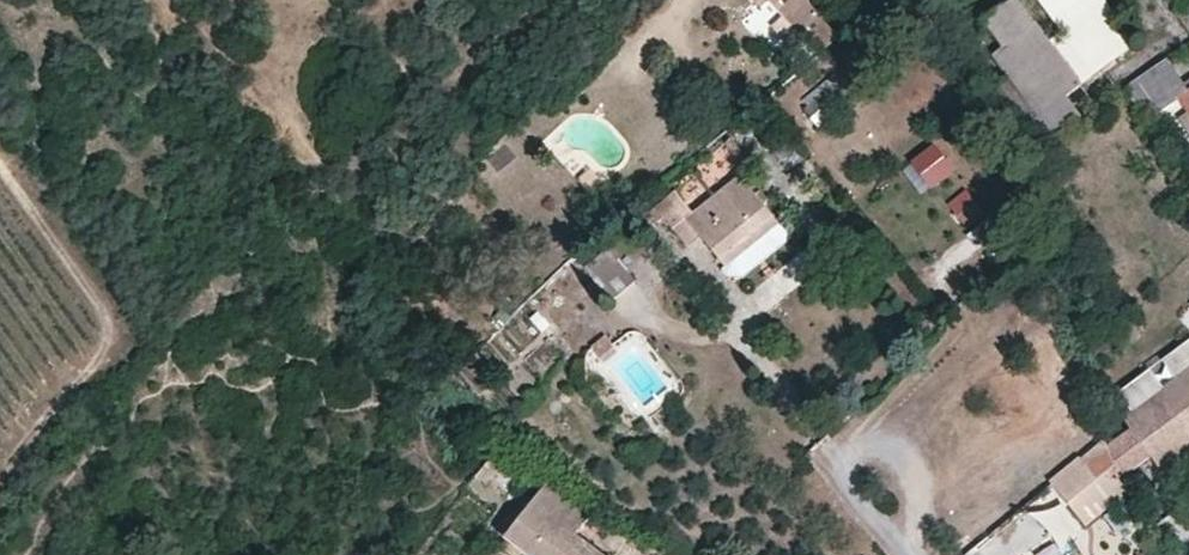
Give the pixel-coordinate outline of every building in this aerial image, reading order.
[(819,55),(841,37),(807,0),(771,0),(819,55)] [(1009,75),(1040,116),(1068,96),(1081,86),(1136,46),(1132,41),(1101,0),(1034,0),(1060,35),(1049,43),(1016,0),(1014,0),(984,22),(1002,47),(994,54),(1009,75)] [(1145,120),(1154,114),(1184,159),(1188,156),(1188,95),(1183,99),(1160,63),(1124,89),(1145,120)] [(1009,75),(982,95),(1030,159),(1031,158),(1084,119),(1068,96),(1040,116),(1009,75)] [(818,128),(854,97),(839,80),(804,110),(818,128)] [(930,187),(957,167),(935,137),(908,158),(930,187)] [(726,268),(780,224),(740,175),(693,214),(675,191),(655,207),(688,246),(700,237),(726,268)] [(636,283),(608,249),(584,269),(612,302),(636,283)] [(543,332),(521,311),(501,332),(523,353),(543,332)] [(618,355),(604,336),(592,347),(605,363),(618,355)] [(1155,389),(1163,399),(1127,425),(1132,433),(1172,403),(1167,395),(1188,379),(1188,365),(1155,389)] [(1167,395),(1172,403),(1132,433),(1164,475),(1188,456),(1188,379),(1167,395)] [(508,459),(495,451),(478,476),(491,484),(494,480),(508,459)] [(1127,500),(1109,455),(1091,470),(1082,460),(1052,485),(1069,504),(1091,530),(1127,500)] [(528,473),(508,459),(494,480),(513,494),(528,473)] [(592,516),(548,482),(546,485),(507,538),(529,554),(599,554),(576,538),(592,516)]
